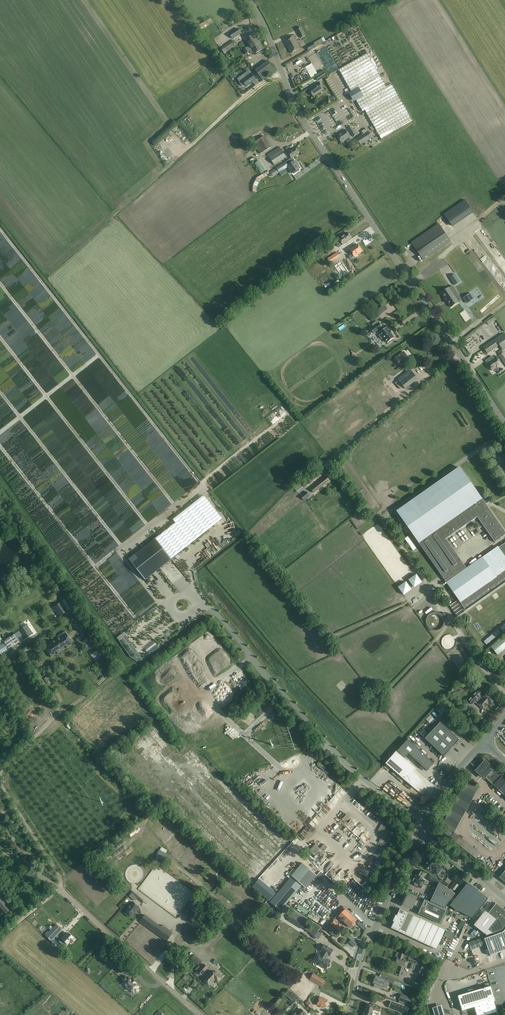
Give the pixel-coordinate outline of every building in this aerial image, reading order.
[(296,29),(301,38),(305,36),(301,27),(296,29)] [(240,33),(237,28),(229,34),(232,39),(240,33)] [(215,34),(220,42),(224,39),(223,37),(224,36),(221,31),(215,34)] [(255,32),(253,33),(253,32),(243,38),(249,46),(243,50),(245,54),(250,52),(251,54),(253,53),(254,54),(263,48),(257,39),(258,38),(255,32)] [(300,48),(296,41),(296,39),(297,39),(295,35),(294,36),(293,36),(284,41),(291,53),(300,48)] [(317,46),(325,41),(323,37),(317,41),(317,40),(306,47),(308,51),(317,46)] [(224,54),(238,46),(234,40),(221,49),(224,54)] [(338,69),(356,100),(363,111),(365,110),(381,138),(412,119),(391,83),(386,86),(367,53),(338,69)] [(275,71),(268,61),(256,71),(262,80),(275,71)] [(318,75),(312,64),(305,68),(311,78),(318,75)] [(249,70),(237,79),(243,86),(245,85),(247,87),(253,82),(249,78),(252,76),(253,76),(251,73),(251,74),(249,70)] [(318,81),(326,76),(324,72),(315,78),(318,81)] [(324,90),(318,82),(308,89),(313,97),(324,90)] [(357,135),(351,126),(348,128),(354,137),(357,135)] [(350,137),(345,130),(337,135),(342,143),(350,137)] [(368,131),(357,139),(356,140),(357,141),(356,142),(358,145),(359,144),(359,145),(360,144),(361,145),(372,138),(368,131)] [(272,147),(265,136),(253,143),(254,143),(252,144),(258,154),(258,153),(258,154),(260,153),(260,154),(272,147)] [(288,153),(285,155),(279,147),(268,154),(270,158),(274,165),(289,155),(291,158),(293,157),(299,154),(295,148),(287,152),(288,153)] [(286,161),(286,162),(289,167),(290,166),(294,172),(300,168),(296,161),(295,161),(293,157),(291,158),(286,161)] [(267,170),(261,160),(255,164),(261,173),(267,170)] [(289,167),(286,162),(274,169),(278,174),(289,167)] [(451,229),(472,214),(463,203),(443,218),(451,229)] [(411,243),(424,261),(451,242),(438,224),(411,243)] [(367,225),(363,229),(368,234),(372,230),(367,225)] [(352,239),(348,233),(339,239),(343,245),(352,239)] [(327,254),(332,251),(328,245),(324,248),(327,254)] [(353,254),(349,257),(351,259),(362,251),(358,245),(350,250),(353,254)] [(456,259),(466,250),(461,245),(452,254),(456,259)] [(496,249),(491,253),(504,271),(504,261),(496,249)] [(439,258),(448,276),(457,271),(448,253),(439,258)] [(311,261),(314,265),(323,260),(320,255),(311,261)] [(429,258),(418,265),(422,272),(433,265),(429,258)] [(343,278),(350,273),(342,263),(336,268),(343,278)] [(436,292),(444,288),(441,283),(444,281),(442,278),(440,280),(435,270),(426,275),(433,289),(434,288),(436,292)] [(460,281),(455,274),(450,277),(455,285),(460,281)] [(445,289),(444,290),(445,290),(441,292),(446,300),(457,293),(452,286),(449,288),(449,287),(445,290),(445,289)] [(454,305),(455,305),(459,302),(458,302),(462,300),(457,293),(446,300),(451,307),(454,305)] [(460,327),(465,324),(462,319),(457,323),(460,327)] [(391,334),(392,334),(390,330),(389,331),(387,327),(383,330),(381,327),(382,327),(379,323),(371,329),(373,333),(379,329),(381,331),(380,332),(381,334),(379,335),(382,339),(384,337),(387,343),(389,341),(390,342),(394,340),(393,339),(394,338),(391,334)] [(483,347),(488,353),(500,345),(503,350),(504,349),(504,334),(504,333),(483,347)] [(408,358),(404,352),(396,358),(400,364),(408,358)] [(499,370),(499,369),(497,367),(501,365),(496,357),(494,358),(492,356),(485,361),(492,371),(494,369),(495,371),(497,370),(499,374),(504,371),(502,368),(499,370)] [(397,379),(406,389),(418,379),(410,369),(397,379)] [(399,426),(389,432),(391,435),(401,429),(399,426)] [(461,469),(398,513),(398,512),(398,513),(467,611),(504,584),(504,561),(492,570),(484,558),(468,570),(447,540),(478,518),(495,542),(504,535),(504,531),(486,504),(489,503),(484,497),(482,498),(461,468),(461,469)] [(298,492),(306,485),(306,486),(316,478),(313,474),(304,482),(302,480),(294,487),(298,492)] [(330,481),(326,476),(310,488),(314,493),(325,484),(326,485),(330,481)] [(306,492),(300,496),(304,500),(310,496),(306,492)] [(155,539),(171,559),(216,524),(200,503),(155,539)] [(145,580),(171,559),(155,539),(129,559),(145,580)] [(413,585),(421,579),(415,571),(407,576),(413,585)] [(397,584),(402,592),(411,586),(405,578),(397,584)] [(65,600),(61,602),(55,607),(61,615),(71,609),(65,600)] [(78,619),(74,621),(79,630),(83,628),(78,619)] [(27,625),(25,626),(19,630),(19,631),(25,639),(33,634),(27,625)] [(19,631),(14,634),(19,643),(25,639),(19,631)] [(14,634),(12,636),(3,641),(9,650),(19,643),(14,634)] [(72,644),(65,634),(59,638),(58,637),(51,642),(51,643),(45,647),(51,657),(72,644)] [(491,647),(498,655),(504,649),(504,636),(491,647)] [(480,685),(486,691),(489,688),(483,682),(480,685)] [(483,709),(488,703),(482,697),(476,692),(468,700),(472,704),(477,700),(479,701),(477,704),(483,709)] [(487,692),(482,697),(488,703),(490,705),(495,699),(490,695),(487,692)] [(459,740),(440,722),(425,739),(444,756),(459,740)] [(409,754),(427,771),(434,763),(408,739),(397,751),(405,758),(409,754)] [(396,751),(385,764),(414,788),(420,781),(412,773),(416,769),(396,751)] [(487,762),(478,771),(504,796),(504,779),(487,762)] [(465,785),(464,785),(440,829),(451,838),(478,789),(469,781),(465,785)] [(312,826),(306,822),(295,834),(300,839),(312,826)] [(387,840),(388,837),(391,839),(394,833),(391,832),(386,829),(379,842),(387,846),(389,841),(387,840)] [(454,839),(475,856),(479,851),(458,834),(454,839)] [(315,848),(320,853),(324,850),(321,846),(325,844),(323,842),(315,848)] [(165,860),(168,855),(161,851),(158,856),(165,860)] [(442,868),(440,866),(437,864),(438,862),(432,857),(431,857),(425,866),(424,866),(425,866),(431,871),(430,871),(431,871),(432,870),(437,875),(442,868)] [(292,876),(303,885),(307,889),(317,876),(303,863),(292,876)] [(420,870),(415,878),(414,878),(411,883),(421,889),(425,881),(422,880),(425,873),(420,870)] [(452,879),(461,886),(467,878),(458,871),(452,879)] [(303,885),(292,876),(277,894),(271,902),(281,911),(303,885)] [(439,883),(431,901),(445,908),(456,894),(439,883)] [(473,918),(488,899),(468,883),(450,905),(455,909),(473,918)] [(14,907),(0,890),(0,908),(5,914),(14,907)] [(413,906),(420,909),(423,903),(416,900),(417,898),(407,893),(406,894),(406,893),(405,893),(404,894),(404,895),(404,896),(404,897),(405,897),(403,900),(402,902),(401,902),(403,905),(406,906),(409,907),(412,908),(413,906)] [(420,909),(418,914),(441,924),(448,910),(425,899),(423,903),(420,909)] [(133,902),(126,911),(132,916),(139,907),(133,902)] [(496,919),(504,926),(504,911),(496,904),(488,913),(485,911),(474,925),(485,934),(488,929),(496,919)] [(350,928),(357,919),(346,909),(338,917),(350,928)] [(391,928),(444,952),(453,932),(402,909),(398,919),(395,918),(393,921),(394,922),(391,928)] [(308,921),(293,912),(288,920),(303,929),(308,921)] [(162,925),(161,927),(145,915),(140,922),(156,934),(167,941),(173,933),(162,925)] [(339,923),(334,919),(325,928),(332,934),(333,932),(335,934),(338,931),(343,926),(340,923),(339,923)] [(496,919),(488,929),(493,933),(502,930),(504,926),(496,919)] [(366,928),(359,921),(356,923),(364,930),(366,928)] [(51,941),(61,930),(56,924),(45,935),(51,941)] [(484,939),(491,956),(504,950),(504,934),(503,931),(484,939)] [(61,938),(59,941),(64,946),(67,944),(70,941),(71,943),(74,939),(73,938),(68,933),(65,935),(61,939),(61,938)] [(330,964),(329,963),(331,961),(327,959),(329,955),(330,956),(333,950),(325,945),(321,951),(323,952),(321,955),(320,955),(315,963),(326,969),(327,967),(329,967),(330,966),(330,965),(330,964)] [(406,959),(408,960),(409,956),(397,952),(396,957),(398,957),(396,963),(404,965),(406,959)] [(416,964),(418,959),(409,956),(408,960),(408,961),(416,964)] [(425,975),(428,967),(425,966),(426,964),(422,962),(416,973),(421,975),(422,973),(425,975)] [(131,967),(127,964),(122,969),(127,973),(131,967)] [(203,967),(198,972),(201,975),(206,970),(203,967)] [(212,971),(209,974),(215,980),(218,982),(223,977),(216,971),(215,973),(212,971)] [(210,985),(215,980),(209,974),(204,980),(210,985)] [(314,974),(310,979),(322,986),(325,981),(314,974)] [(134,993),(135,992),(136,992),(137,992),(138,991),(139,991),(139,990),(139,989),(138,988),(139,987),(136,984),(136,983),(132,980),(128,977),(127,978),(125,976),(122,980),(124,981),(128,985),(126,986),(126,987),(130,990),(134,993)] [(386,981),(386,980),(376,976),(373,983),(376,984),(375,986),(380,989),(381,986),(383,987),(384,984),(386,985),(388,981),(386,981)] [(461,1011),(473,1007),(475,1014),(485,1014),(495,1012),(492,1002),(494,1002),(493,997),(494,997),(491,986),(457,996),(461,1011)] [(317,1005),(321,1006),(320,1007),(323,1008),(324,1007),(325,1007),(328,1000),(324,999),(320,997),(317,1005)] [(293,1007),(297,1002),(293,998),(289,1003),(293,1007)] [(392,1002),(389,1008),(406,1014),(409,1009),(392,1002)] [(372,1010),(380,1011),(381,1007),(375,1006),(376,1005),(373,1004),(373,1005),(367,1004),(366,1010),(365,1010),(364,1014),(372,1014),(372,1012),(372,1011),(372,1010)] [(432,1008),(434,1014),(445,1014),(442,1005),(432,1008)]
